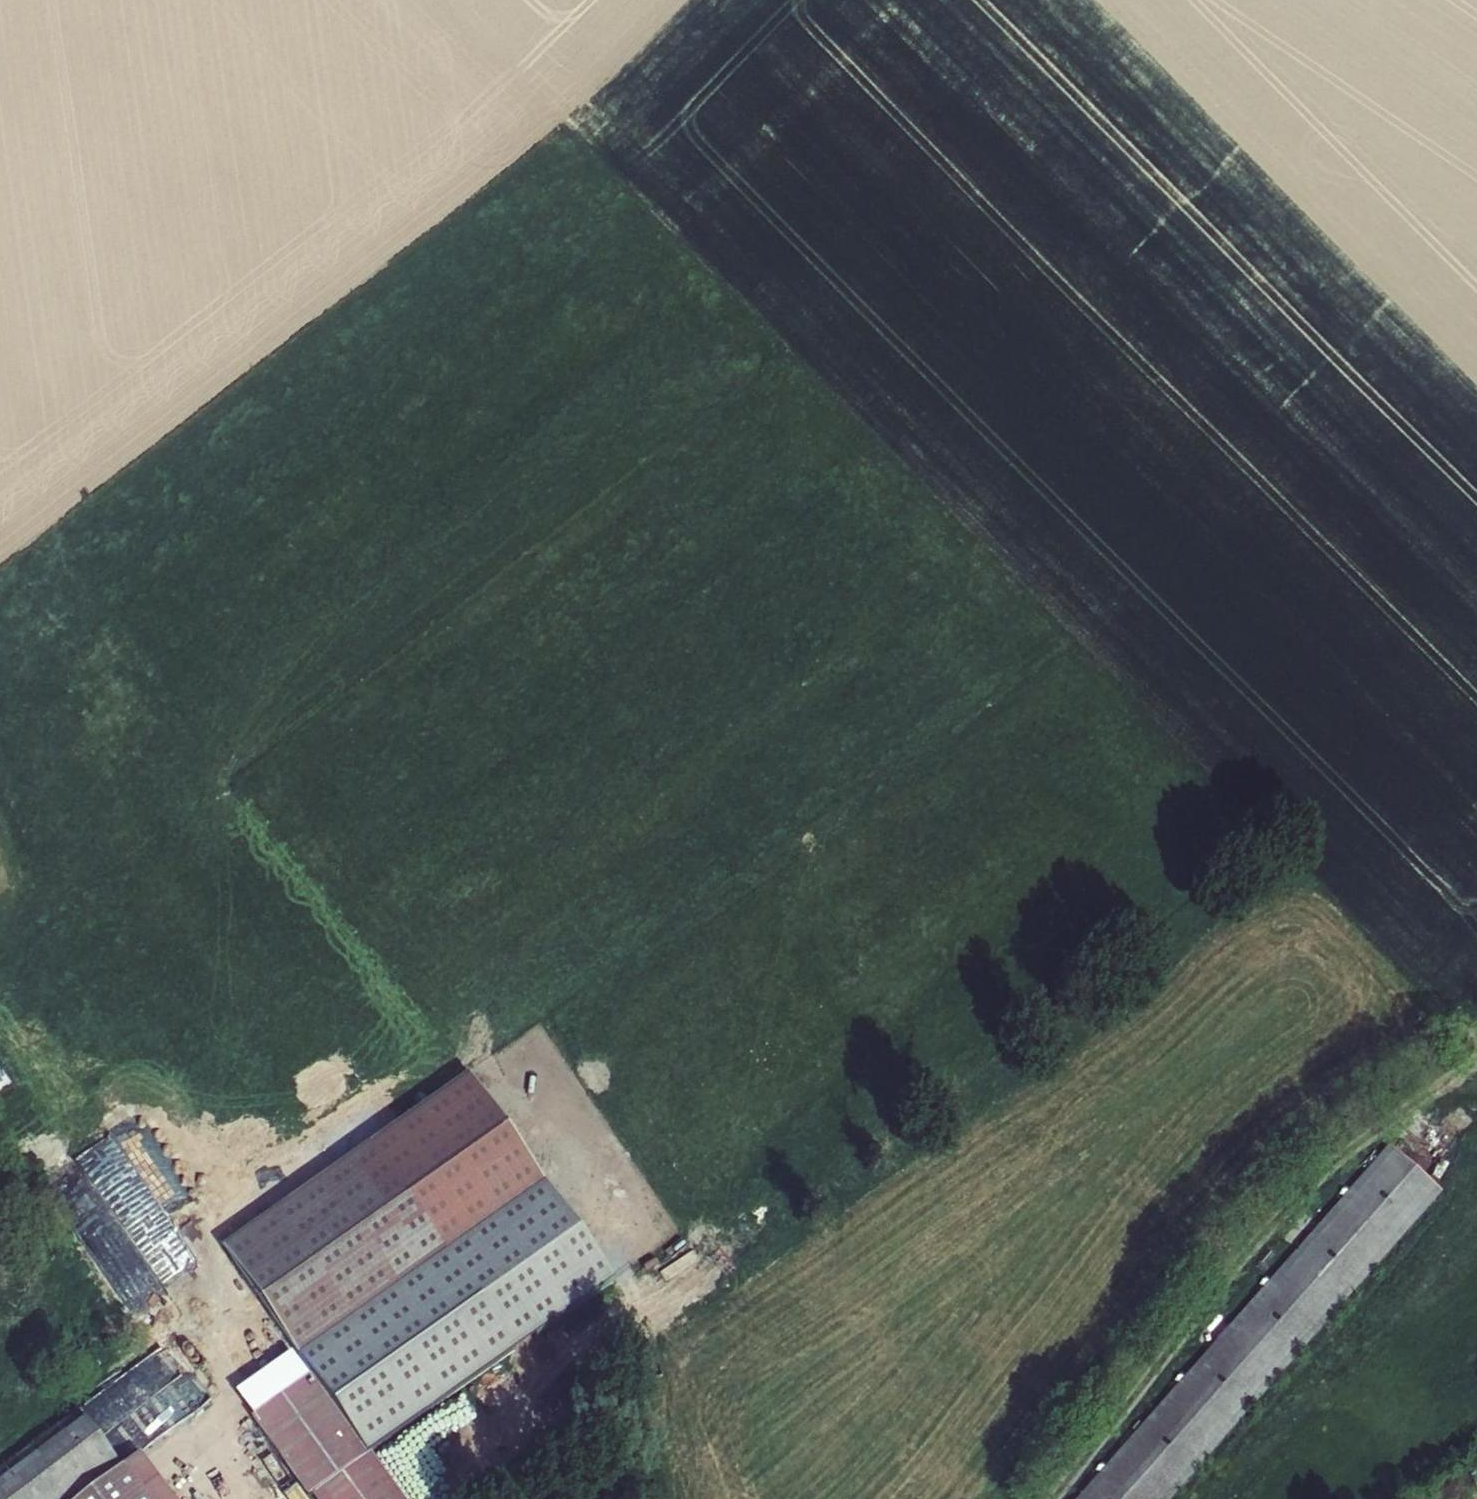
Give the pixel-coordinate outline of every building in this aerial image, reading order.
[(462,1066),(221,1234),(370,1440),(608,1273),(462,1066)] [(1384,1151),(1287,1260),(1352,1286),(1433,1195),(1384,1151)] [(1287,1260),(1076,1498),(1164,1498),(1352,1286),(1287,1260)] [(288,1346),(233,1387),(306,1483),(310,1480),(360,1443),(288,1346)] [(95,1386),(0,1455),(0,1498),(179,1498),(95,1386)] [(310,1480),(323,1498),(408,1498),(364,1440),(360,1443),(310,1480)]
